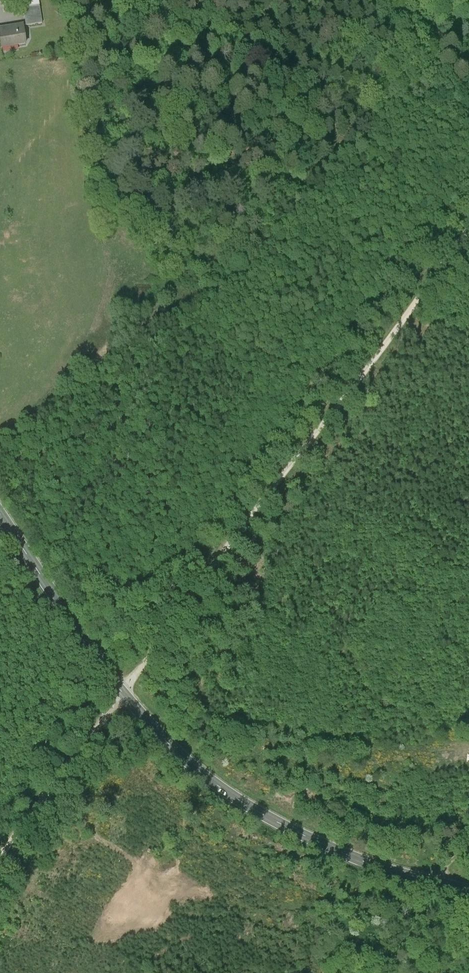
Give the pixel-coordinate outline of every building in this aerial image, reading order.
[(22,2),(26,27),(42,25),(38,0),(33,0),(22,2)] [(2,48),(25,44),(22,28),(0,32),(0,34),(2,48)]
